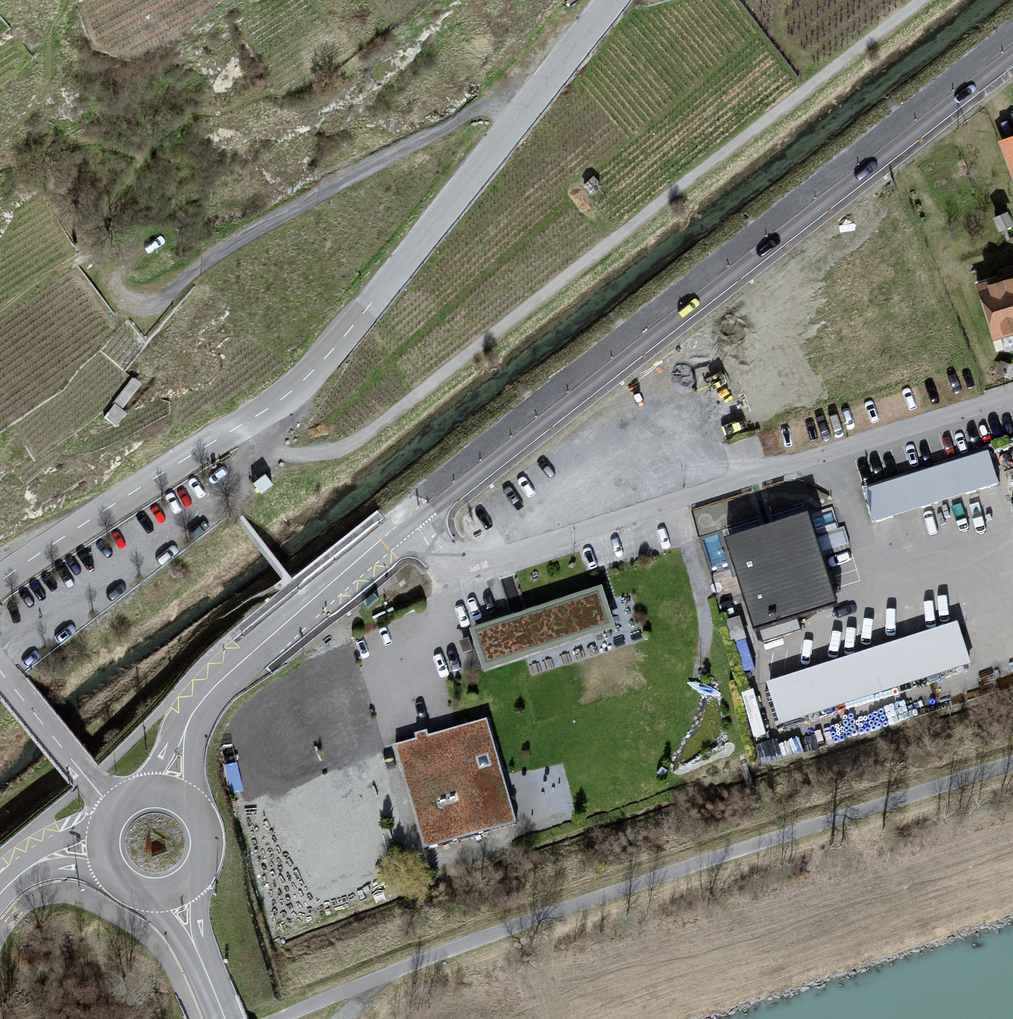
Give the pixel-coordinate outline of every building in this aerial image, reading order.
[(998,142),(1012,184),(1012,137),(998,142)] [(600,191),(593,180),(583,186),(591,198),(600,191)] [(990,343),(1012,337),(1012,275),(975,285),(990,343)] [(986,456),(864,495),(874,527),(997,489),(986,456)] [(266,473),(251,483),(259,494),(274,485),(266,473)] [(801,501),(731,524),(735,536),(805,513),(801,501)] [(838,607),(812,519),(728,544),(754,632),(838,607)] [(602,590),(473,629),(485,669),(615,630),(602,590)] [(958,623),(768,684),(782,727),(972,665),(958,623)] [(488,722),(400,747),(429,848),(517,823),(488,722)]
